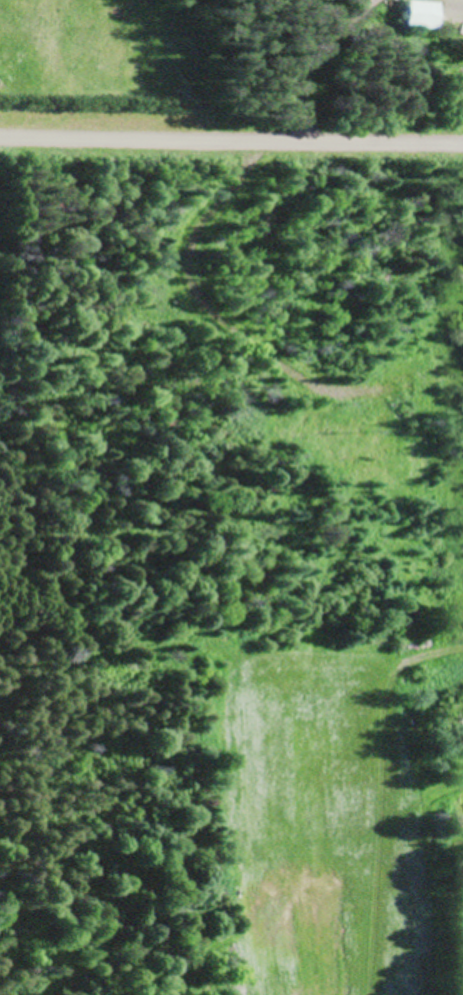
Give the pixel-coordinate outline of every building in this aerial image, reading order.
[(403,22),(406,0),(413,0),(435,3),(432,26),(403,22)]
